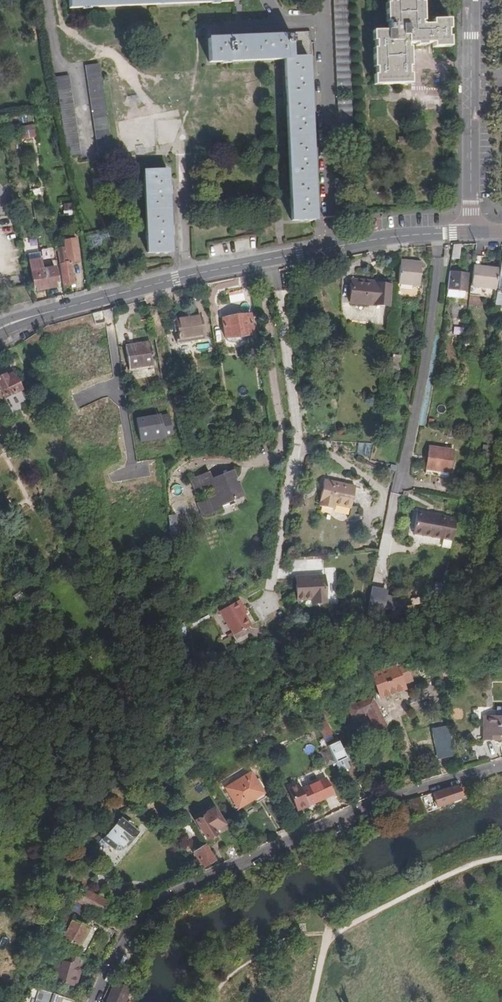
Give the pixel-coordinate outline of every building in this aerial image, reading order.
[(70,9),(231,2),(231,0),(69,0),(70,9)] [(348,0),(333,0),(338,94),(352,94),(348,0)] [(387,2),(384,2),(384,23),(387,23),(387,30),(371,30),(371,41),(373,41),(373,47),(371,47),(371,68),(373,68),(373,74),(371,74),(371,86),(407,86),(407,74),(405,74),(405,68),(407,68),(407,47),(405,47),(405,44),(412,44),(413,47),(423,47),(423,44),(430,44),(430,49),(447,49),(447,38),(445,38),(445,32),(447,32),(447,21),(430,21),(430,25),(419,25),(419,23),(421,23),(421,2),(419,2),(419,0),(387,0),(387,2)] [(291,222),(313,221),(313,205),(316,205),(316,196),(312,196),(311,165),(315,165),(314,157),(311,157),(309,125),(313,125),(313,117),(309,117),(307,85),(311,85),(311,77),(307,77),(306,61),(310,61),(309,32),(288,32),(288,37),(272,38),(271,33),(263,33),(263,38),(231,39),(231,35),(223,35),(223,40),(208,40),(209,63),(284,60),(291,222)] [(86,63),(101,155),(114,153),(99,61),(86,63)] [(68,155),(81,153),(69,74),(56,76),(68,155)] [(55,106),(53,98),(44,99),(45,108),(55,106)] [(340,143),(354,142),(352,98),(338,99),(340,143)] [(17,128),(21,142),(36,138),(32,124),(17,128)] [(171,250),(170,231),(170,223),(169,194),(168,185),(168,167),(145,168),(148,251),(171,250)] [(72,214),(70,203),(62,204),(64,215),(72,214)] [(56,244),(62,286),(74,284),(71,264),(80,262),(75,234),(63,236),(64,243),(56,244)] [(95,235),(83,240),(88,252),(100,247),(95,235)] [(24,238),(25,247),(35,246),(34,238),(24,238)] [(462,245),(453,245),(451,258),(459,258),(462,245)] [(41,259),(39,249),(26,252),(27,261),(41,259)] [(35,285),(45,283),(41,264),(41,259),(27,261),(31,281),(34,280),(35,285)] [(400,259),(396,282),(417,286),(421,263),(400,259)] [(41,264),(45,283),(53,281),(52,276),(55,276),(52,262),(41,264)] [(499,268),(475,264),(471,284),(495,288),(499,268)] [(466,274),(449,271),(446,289),(447,289),(446,297),(462,299),(466,274)] [(249,291),(247,276),(241,277),(243,292),(249,291)] [(389,287),(353,283),(351,306),(387,310),(389,287)] [(204,340),(200,316),(173,321),(177,345),(204,340)] [(256,331),(254,319),(252,320),(251,316),(223,319),(226,338),(229,342),(235,343),(239,342),(243,339),(243,336),(253,335),(253,331),(256,331)] [(156,374),(151,343),(126,347),(130,377),(156,374)] [(4,375),(0,377),(0,390),(2,395),(17,388),(11,375),(5,377),(4,375)] [(142,440),(174,435),(171,418),(162,419),(161,416),(138,420),(142,440)] [(434,471),(446,473),(451,451),(427,447),(422,473),(433,475),(434,471)] [(241,498),(231,470),(210,478),(207,471),(190,477),(195,493),(210,489),(212,495),(195,501),(201,516),(233,505),(232,501),(241,498)] [(349,508),(354,488),(322,481),(317,507),(331,510),(332,505),(349,508)] [(412,536),(452,544),(456,522),(415,515),(412,536)] [(322,579),(295,580),(297,602),(311,601),(312,607),(325,606),(322,579)] [(367,614),(398,608),(398,601),(398,597),(371,593),(367,614)] [(242,611),(237,604),(218,615),(232,639),(249,628),(239,613),(242,611)] [(452,652),(441,654),(442,659),(443,667),(454,665),(452,652)] [(443,667),(442,659),(432,661),(434,668),(443,667)] [(373,672),(380,685),(384,696),(408,685),(405,677),(409,675),(411,667),(404,663),(399,665),(397,662),(373,672)] [(380,685),(373,688),(375,692),(378,699),(384,696),(380,685)] [(378,699),(375,692),(368,695),(370,701),(352,709),(356,720),(370,713),(379,732),(390,727),(378,699)] [(496,707),(496,716),(489,716),(485,716),(484,725),(484,739),(498,740),(499,734),(501,734),(501,707),(496,707)] [(325,720),(317,723),(324,738),(332,734),(325,720)] [(455,756),(448,725),(432,728),(439,760),(455,756)] [(333,757),(335,763),(341,773),(349,770),(346,763),(350,761),(348,757),(346,758),(337,739),(327,744),(333,757)] [(327,765),(334,762),(328,749),(321,752),(327,765)] [(266,798),(251,772),(225,788),(238,808),(253,799),(256,803),(266,798)] [(334,794),(327,778),(301,790),(298,784),(288,789),(298,810),(309,806),(321,801),(324,807),(330,804),(327,798),(334,794)] [(464,788),(466,794),(473,792),(471,786),(464,788)] [(445,804),(464,798),(463,795),(460,787),(435,794),(440,807),(445,804)] [(417,817),(427,812),(421,798),(409,801),(417,817)] [(214,809),(195,822),(206,838),(207,840),(215,834),(213,830),(223,823),(214,809)] [(187,815),(186,813),(183,815),(186,820),(184,821),(187,826),(192,823),(187,815)] [(187,815),(192,823),(203,840),(206,838),(195,822),(189,814),(187,815)] [(120,819),(117,817),(110,827),(112,829),(120,819)] [(110,827),(102,836),(104,838),(102,840),(110,847),(115,851),(120,851),(127,842),(128,843),(136,834),(120,819),(112,829),(110,827)] [(110,847),(102,840),(98,845),(106,852),(110,847)] [(203,869),(217,860),(208,846),(195,855),(203,869)] [(230,860),(239,856),(233,846),(224,851),(230,860)] [(106,902),(83,891),(78,902),(100,913),(106,902)] [(91,910),(81,905),(73,922),(66,918),(57,937),(63,940),(80,948),(89,930),(82,926),(91,910)] [(124,927),(113,921),(108,929),(119,934),(124,927)] [(80,948),(63,940),(61,945),(77,953),(80,948)] [(85,960),(66,953),(64,961),(59,959),(56,966),(59,967),(55,980),(73,986),(80,966),(83,967),(85,960)] [(76,987),(83,967),(80,966),(73,986),(76,987)] [(127,991),(116,986),(109,1001),(122,1001),(127,991)] [(66,998),(37,989),(34,1000),(31,999),(30,1001),(65,1001),(66,998)]
